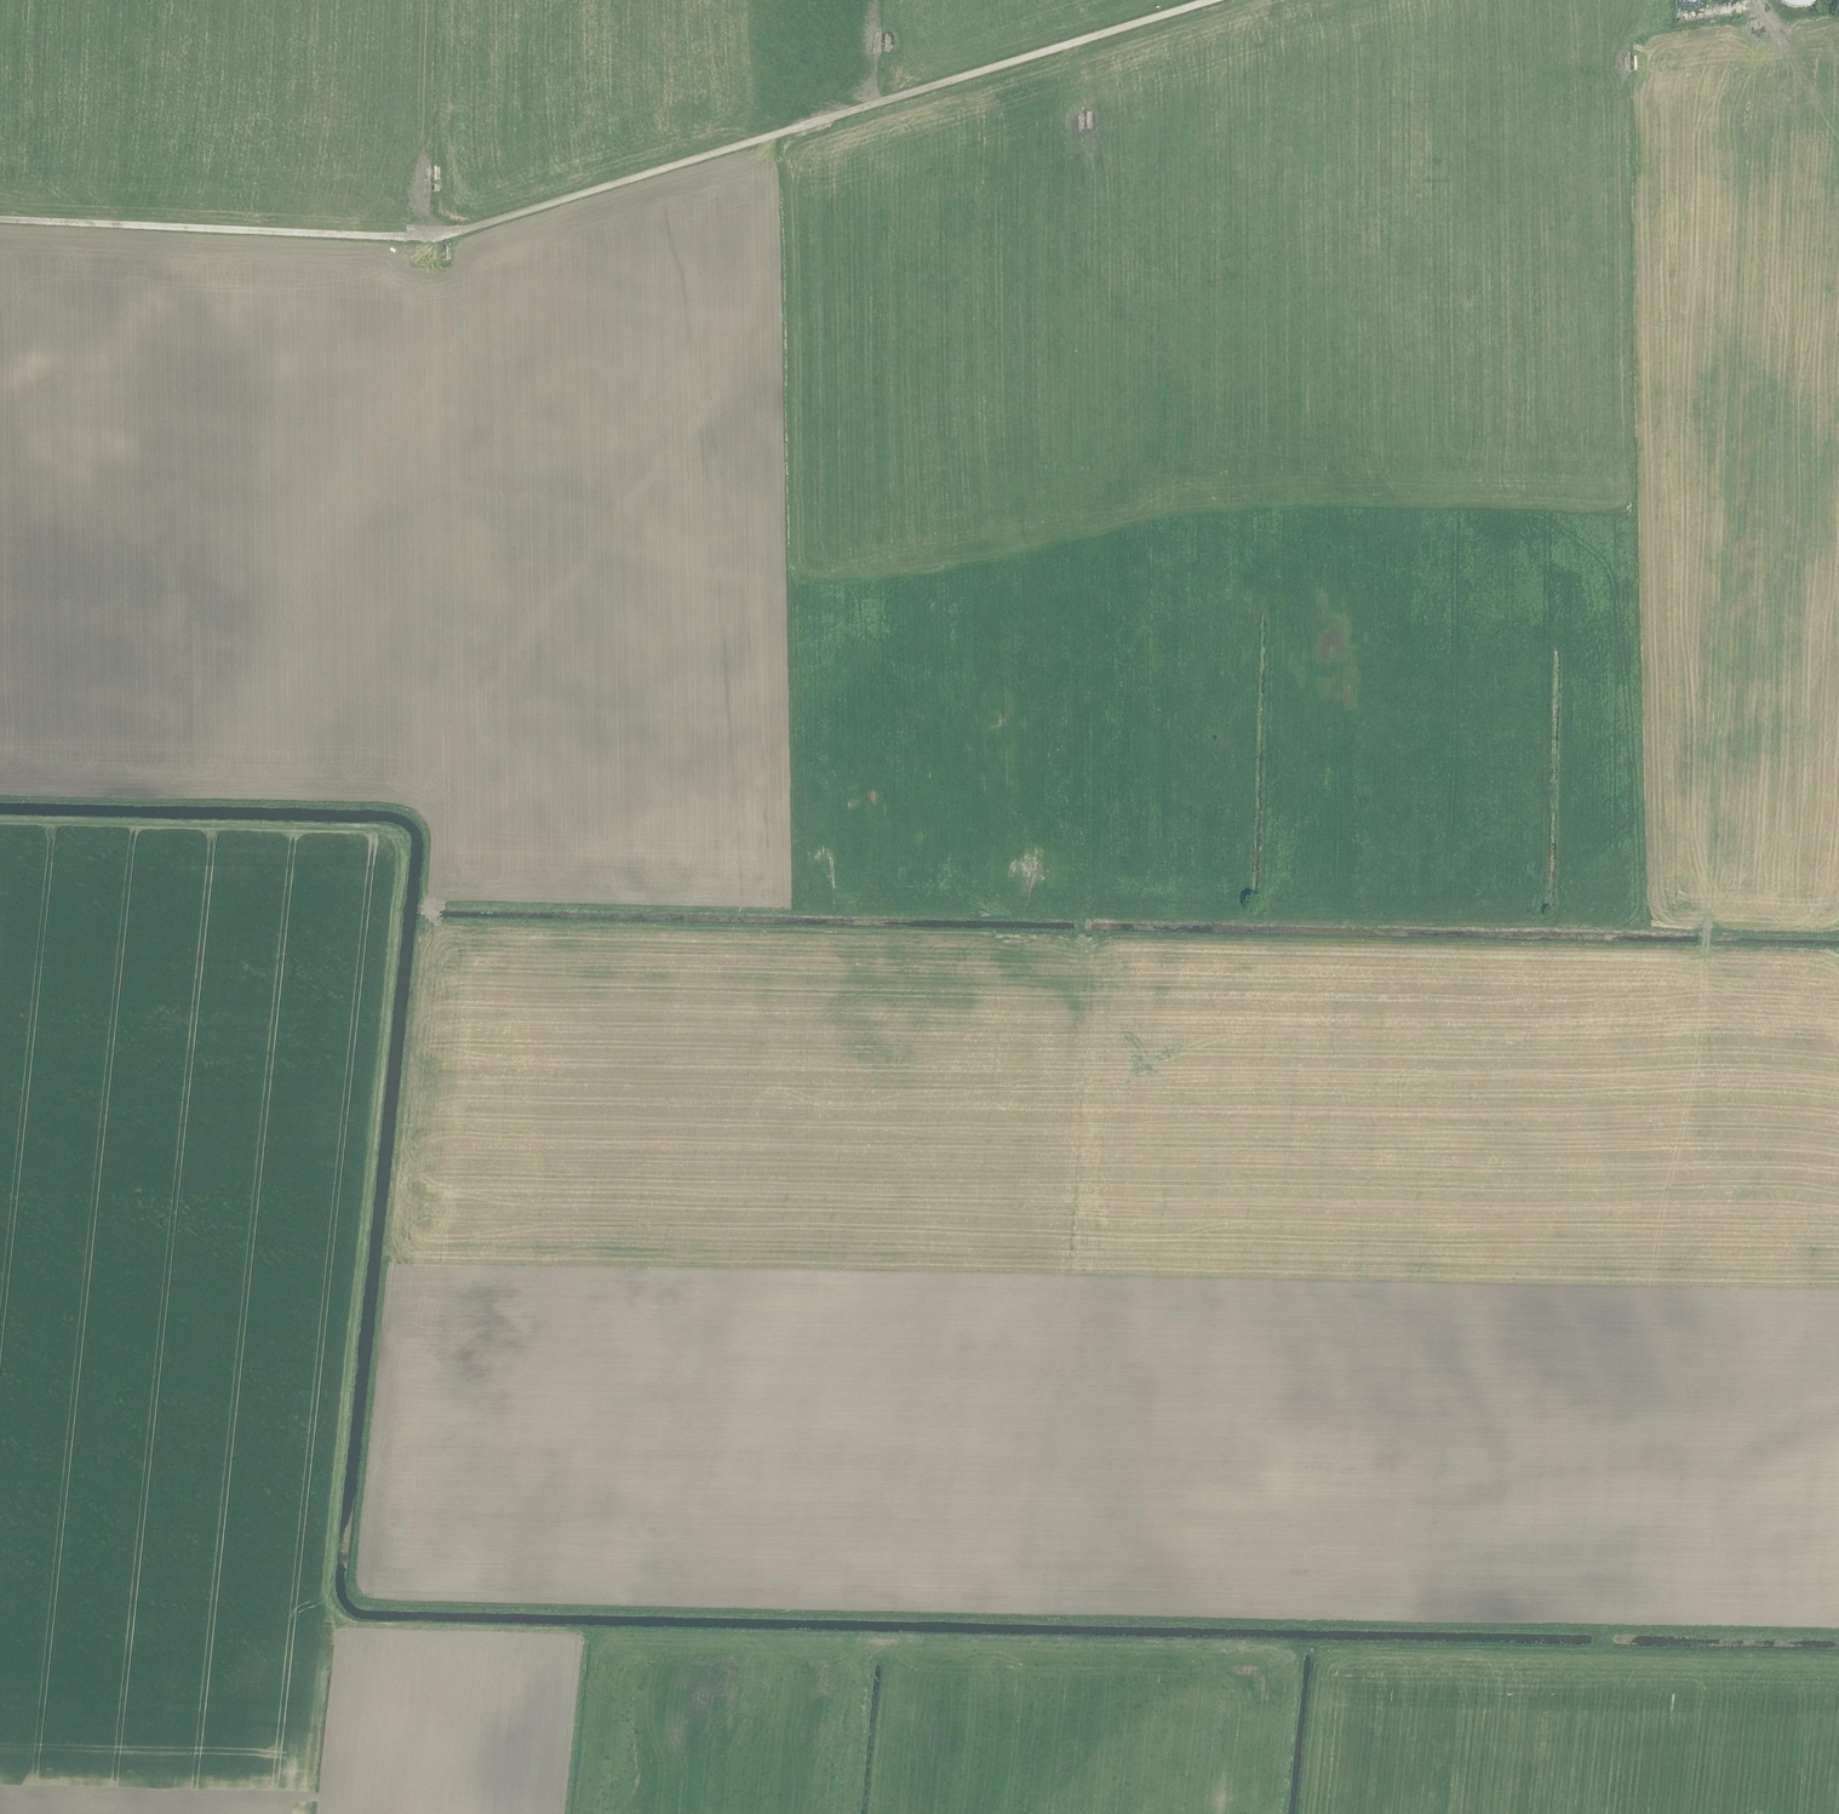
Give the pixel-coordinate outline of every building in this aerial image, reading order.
[(1813,0),(1779,0),(1784,13),(1813,0)]
